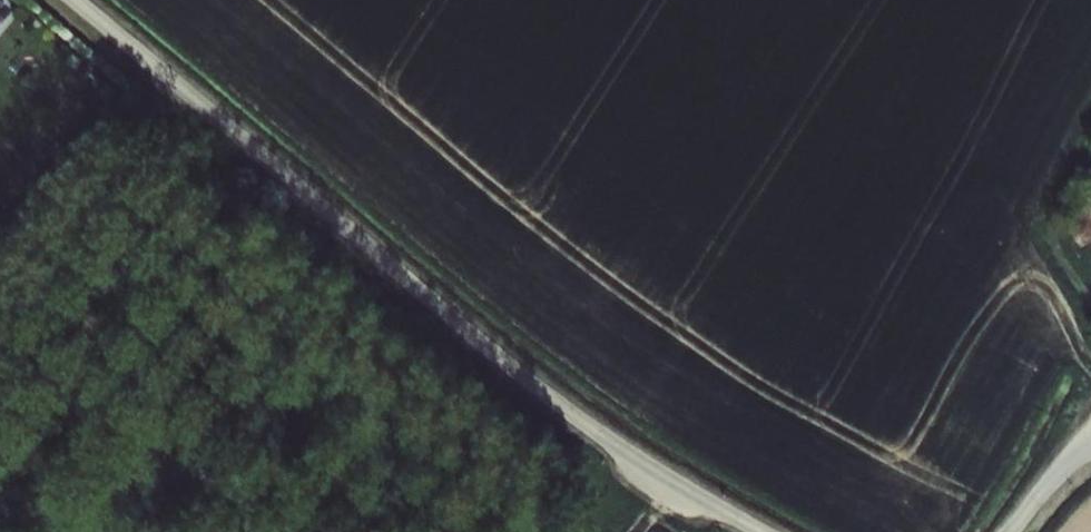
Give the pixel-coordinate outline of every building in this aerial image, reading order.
[(16,81),(0,67),(0,99),(16,81)]
